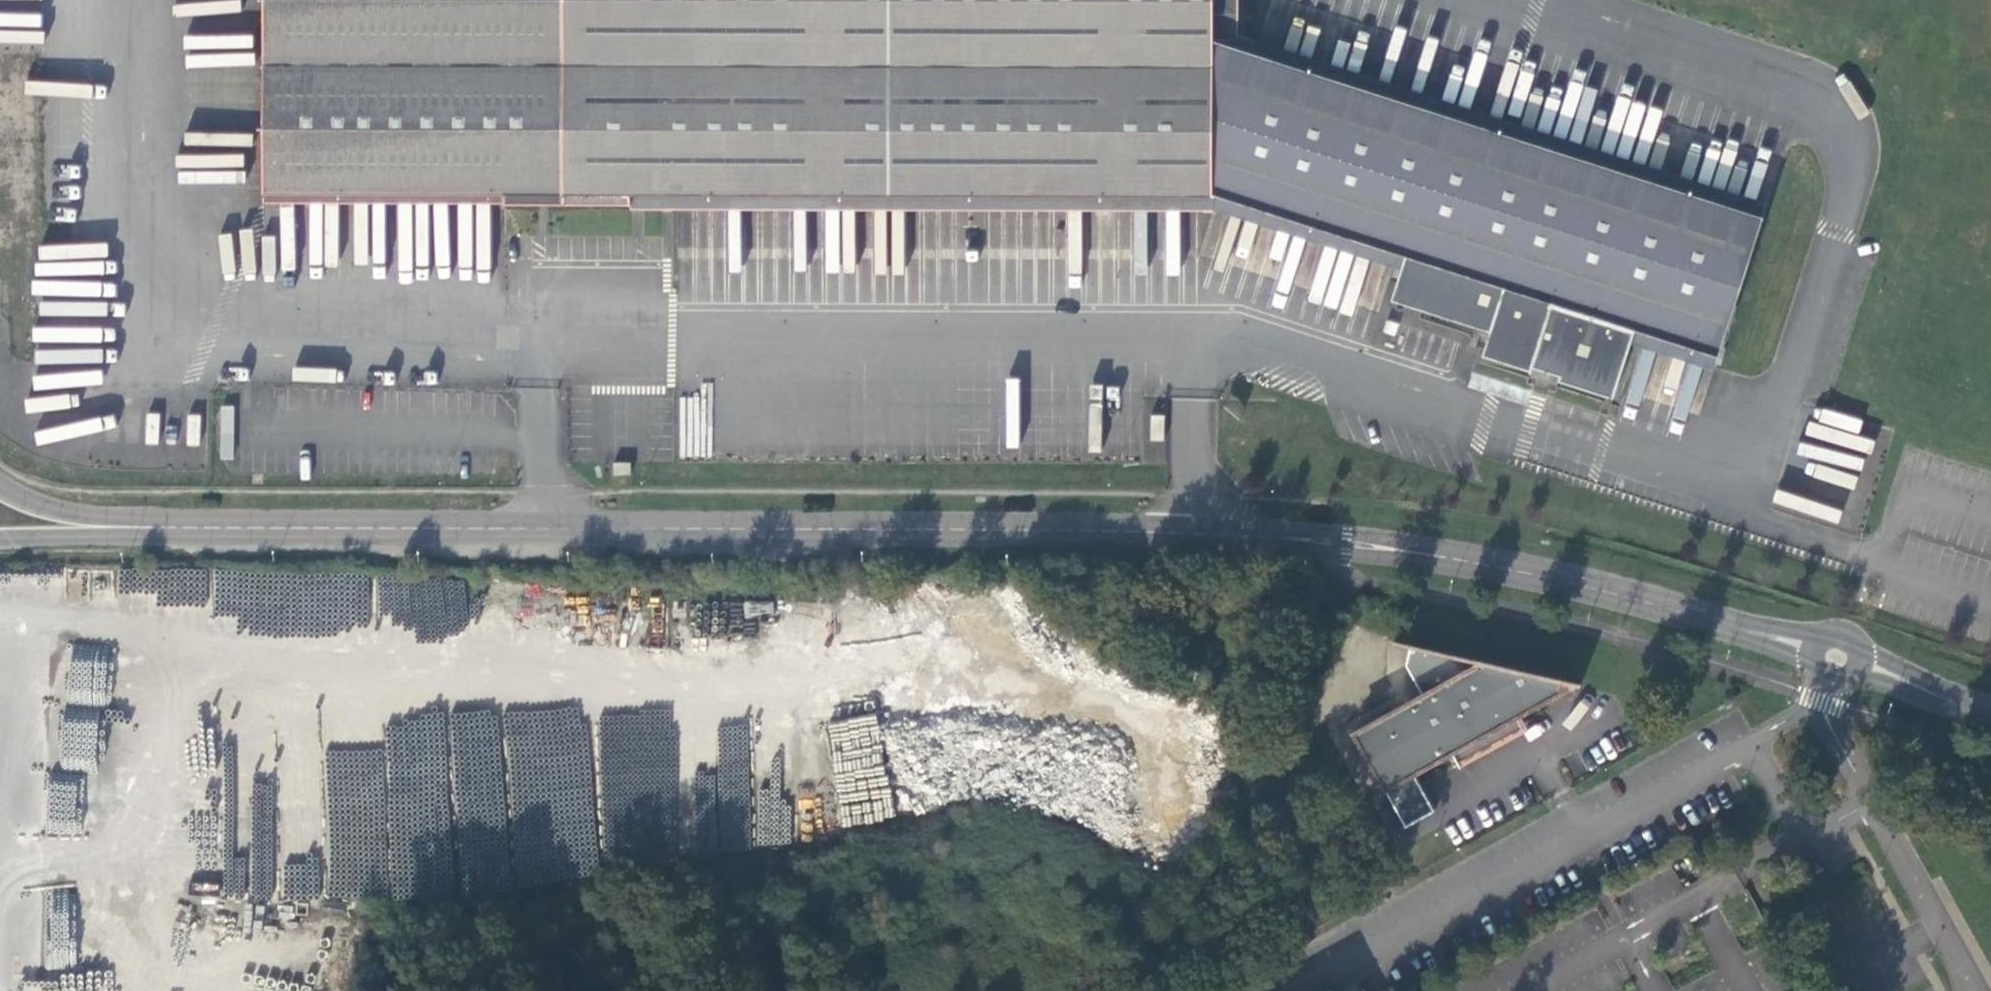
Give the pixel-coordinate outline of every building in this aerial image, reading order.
[(1400,270),(1390,301),(1488,333),(1481,357),(1530,373),(1532,368),(1558,377),(1556,381),(1614,400),(1632,343),(1636,332),(1718,358),(1763,216),(1214,40),(1214,0),(265,0),(264,193),(1213,196),(1404,257),(1400,270)] [(1214,40),(1763,216),(1767,203),(1239,34),(1239,0),(1214,0),(1214,40)] [(40,266),(41,63),(0,63),(0,266),(40,266)] [(1213,210),(1400,270),(1404,257),(1213,196),(264,193),(264,203),(632,204),(632,207),(1213,210)] [(1714,370),(1718,358),(1636,332),(1632,343),(1714,370)] [(615,474),(631,474),(631,463),(615,463),(615,474)] [(1580,684),(1394,641),(1394,643),(1410,647),(1405,665),(1423,695),(1354,733),(1405,825),(1404,826),(1405,827),(1435,811),(1434,809),(1433,809),(1421,788),(1414,773),(1451,752),(1458,765),(1474,756),(1473,755),(1467,744),(1518,716),(1566,689),(1560,688),(1562,681),(1580,686),(1580,684)] [(1467,744),(1473,755),(1524,727),(1518,716),(1467,744)] [(833,726),(838,823),(890,821),(889,801),(860,802),(860,784),(846,785),(845,772),(878,771),(877,756),(847,757),(846,725),(833,726)] [(688,830),(714,829),(713,807),(686,809),(688,830)] [(1716,836),(1700,845),(1705,854),(1721,846),(1716,836)] [(321,865),(284,861),(280,897),(317,901),(321,865)]
